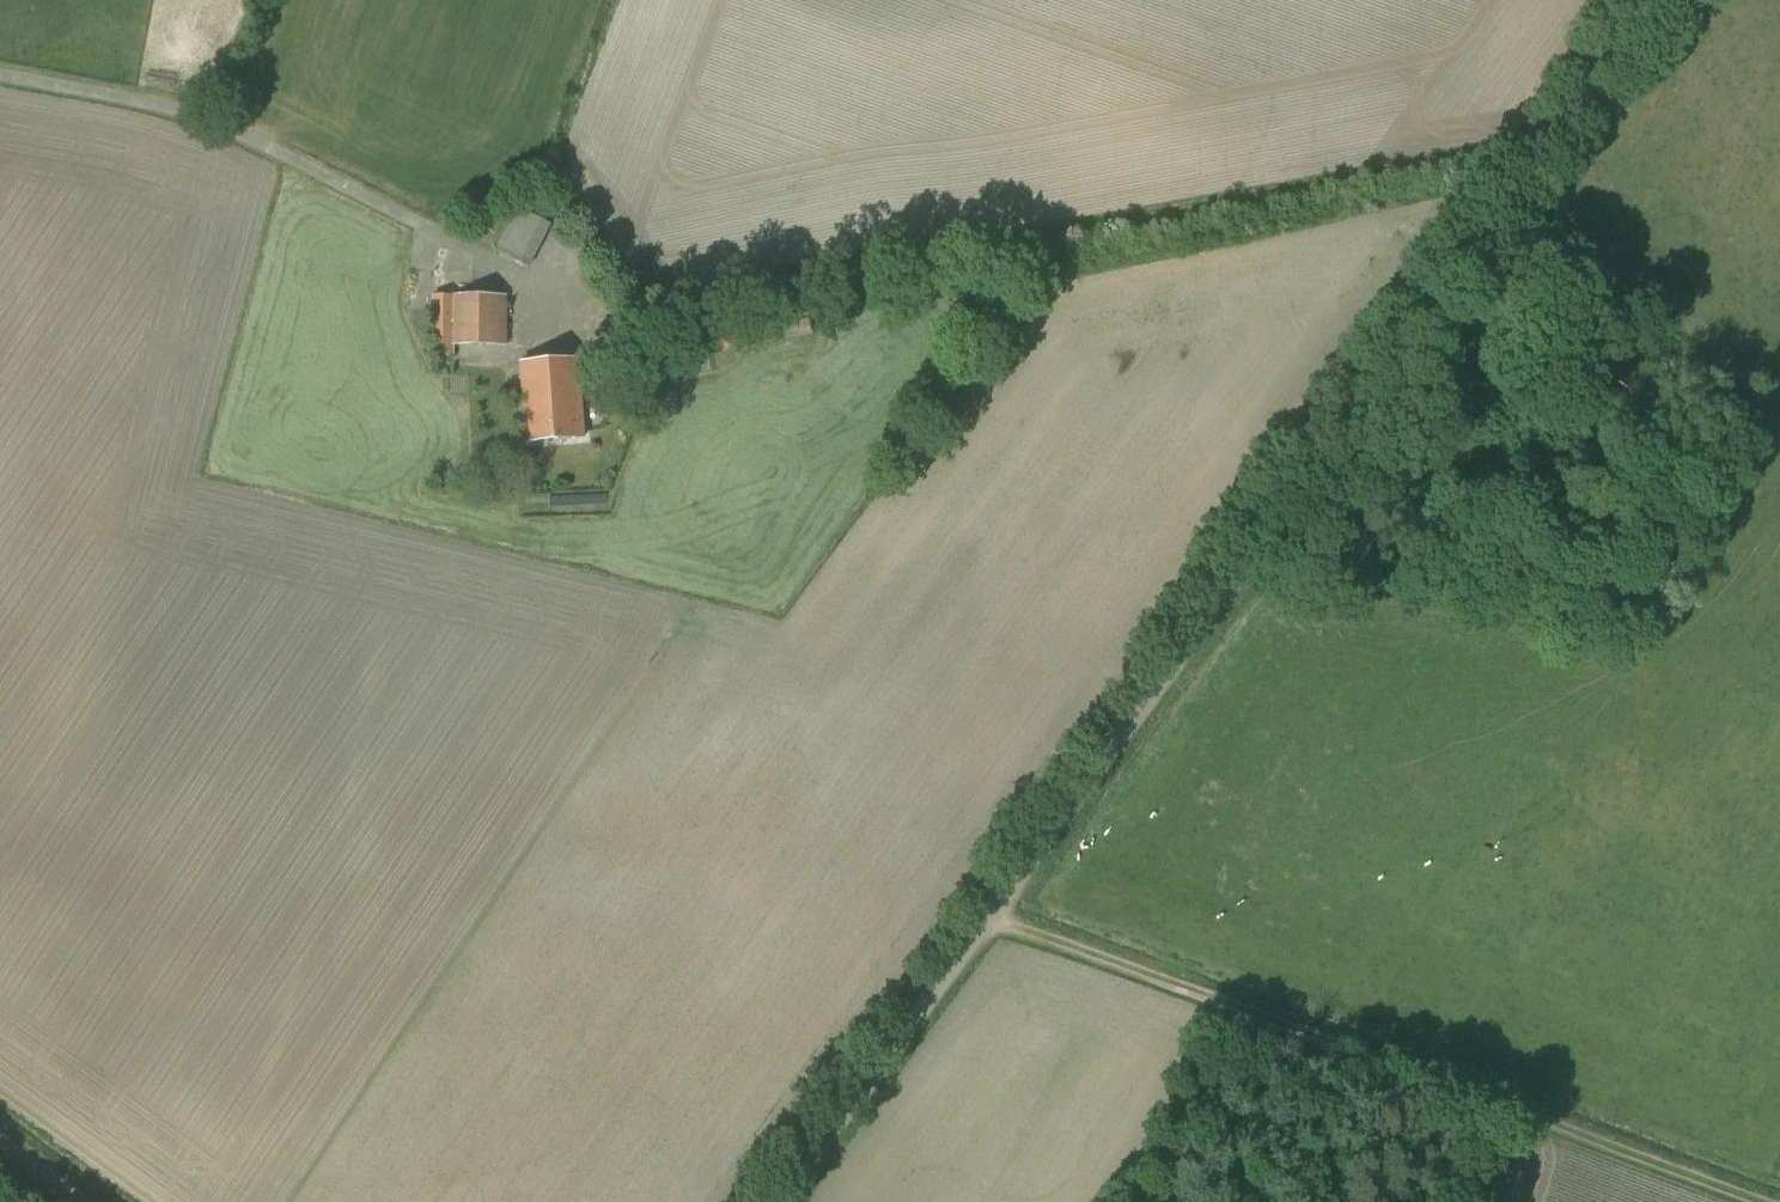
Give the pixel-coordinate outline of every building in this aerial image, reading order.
[(496,251),(531,268),(552,225),(518,207),(496,251)] [(508,346),(508,295),(433,296),(432,355),(455,354),(455,346),(508,346)] [(580,359),(522,363),(527,441),(584,438),(580,359)]
